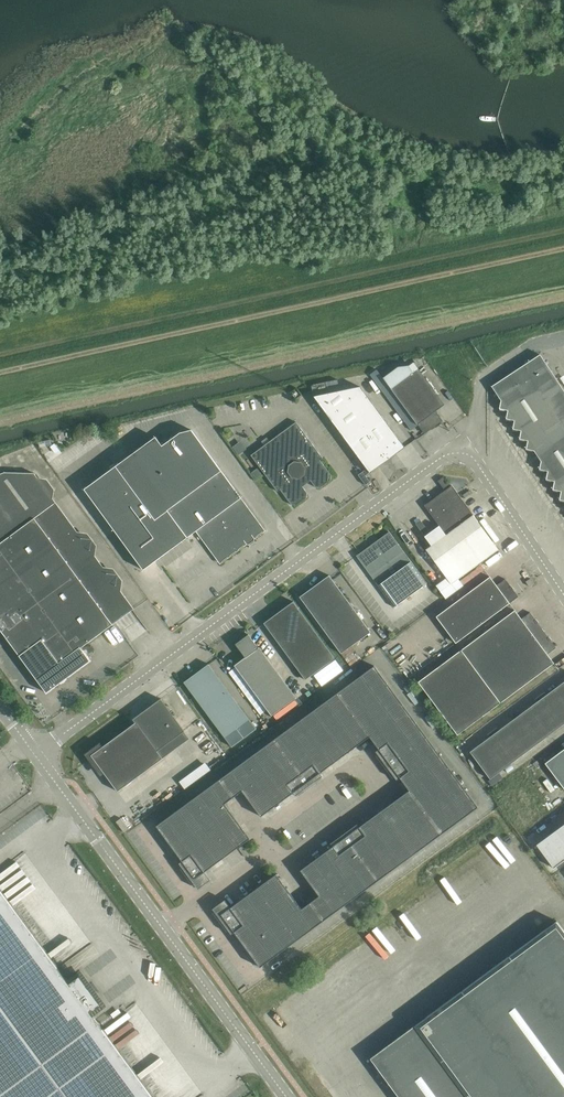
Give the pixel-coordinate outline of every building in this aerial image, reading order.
[(534,450),(541,461),(540,469),(548,471),(546,479),(555,481),(553,489),(561,491),(560,499),(563,500),(563,390),(540,354),(492,386),(501,400),(500,408),(508,410),(506,418),(515,420),(513,428),(521,430),(520,438),(528,440),(526,449),(534,450)] [(411,429),(418,424),(419,424),(425,433),(442,420),(436,411),(445,404),(418,368),(413,372),(408,366),(399,367),(384,378),(377,369),(370,373),(411,429)] [(337,391),(388,460),(405,447),(361,386),(337,391)] [(314,396),(370,473),(388,460),(337,391),(314,396)] [(320,460),(323,458),(317,449),(296,421),(251,455),(271,482),(278,491),(280,489),(292,504),(296,505),(307,497),(308,493),(303,486),(303,483),(308,479),(311,480),(316,487),(320,487),(331,480),(332,475),(320,460)] [(85,489),(144,569),(196,531),(219,562),(264,529),(258,520),(191,430),(180,433),(162,446),(156,437),(85,489)] [(51,439),(39,441),(40,447),(52,444),(51,439)] [(367,468),(358,474),(366,485),(370,482),(366,475),(370,472),(367,468)] [(47,692),(90,660),(81,648),(134,608),(127,600),(56,502),(34,473),(5,472),(0,474),(0,629),(47,692)] [(437,584),(446,596),(463,584),(458,578),(498,549),(452,485),(425,505),(439,524),(430,530),(424,535),(432,544),(426,548),(446,577),(437,584)] [(415,522),(424,535),(430,530),(420,518),(415,522)] [(358,557),(394,607),(427,583),(391,533),(358,557)] [(300,596),(306,605),(341,653),(371,632),(329,575),(300,596)] [(436,616),(456,643),(519,596),(506,579),(497,585),(490,576),(436,616)] [(264,623),(271,632),(306,680),(335,658),(294,601),(264,623)] [(418,682),(438,708),(544,630),(531,612),(522,619),(515,610),(461,650),(418,682)] [(544,630),(438,708),(457,735),(554,663),(548,654),(557,647),(544,630)] [(234,665),(272,715),(297,697),(259,647),(258,647),(249,634),(236,644),(245,657),(234,665)] [(191,691),(232,747),(256,729),(215,672),(209,663),(184,682),(191,691)] [(376,751),(386,766),(426,736),(375,665),(212,785),(225,803),(242,791),(261,816),(293,792),(296,796),(320,777),(318,774),(370,736),(379,749),(376,751)] [(471,752),(491,779),(499,773),(563,724),(563,682),(547,694),(545,692),(535,699),(537,702),(500,730),(498,728),(488,735),(490,738),(471,752)] [(133,719),(136,722),(162,758),(190,738),(161,698),(133,719)] [(162,758),(136,722),(92,755),(118,791),(162,758)] [(319,895),(302,908),(315,927),(478,807),(426,736),(386,766),(397,780),(400,778),(409,790),(360,827),(357,824),(331,843),(333,846),(301,870),(319,895)] [(545,763),(563,788),(563,749),(545,763)] [(491,779),(488,781),(492,785),(502,777),(499,773),(491,779)] [(250,838),(225,803),(212,785),(185,805),(223,858),(250,838)] [(205,872),(223,858),(185,805),(157,826),(182,861),(179,863),(188,875),(198,889),(211,880),(205,872)] [(537,844),(554,867),(563,860),(563,824),(537,844)] [(277,874),(250,893),(288,946),(315,927),(302,908),(277,874)] [(91,1013),(102,1005),(80,975),(69,983),(0,889),(0,1096),(153,1096),(91,1013)] [(288,946),(250,893),(231,907),(225,899),(213,908),(232,934),(235,932),(260,967),(288,946)] [(557,920),(370,1058),(399,1096),(563,1096),(563,930),(557,920)]
